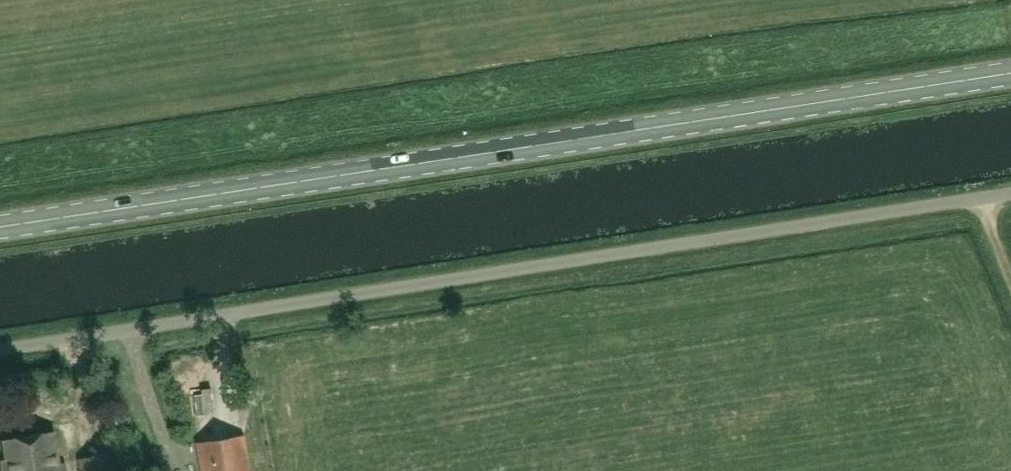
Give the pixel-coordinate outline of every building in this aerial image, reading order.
[(63,465),(59,466),(53,433),(4,442),(8,461),(3,461),(5,470),(64,470),(63,465)] [(244,435),(196,443),(201,470),(250,470),(244,435)] [(116,451),(75,459),(78,470),(119,470),(116,451)]
